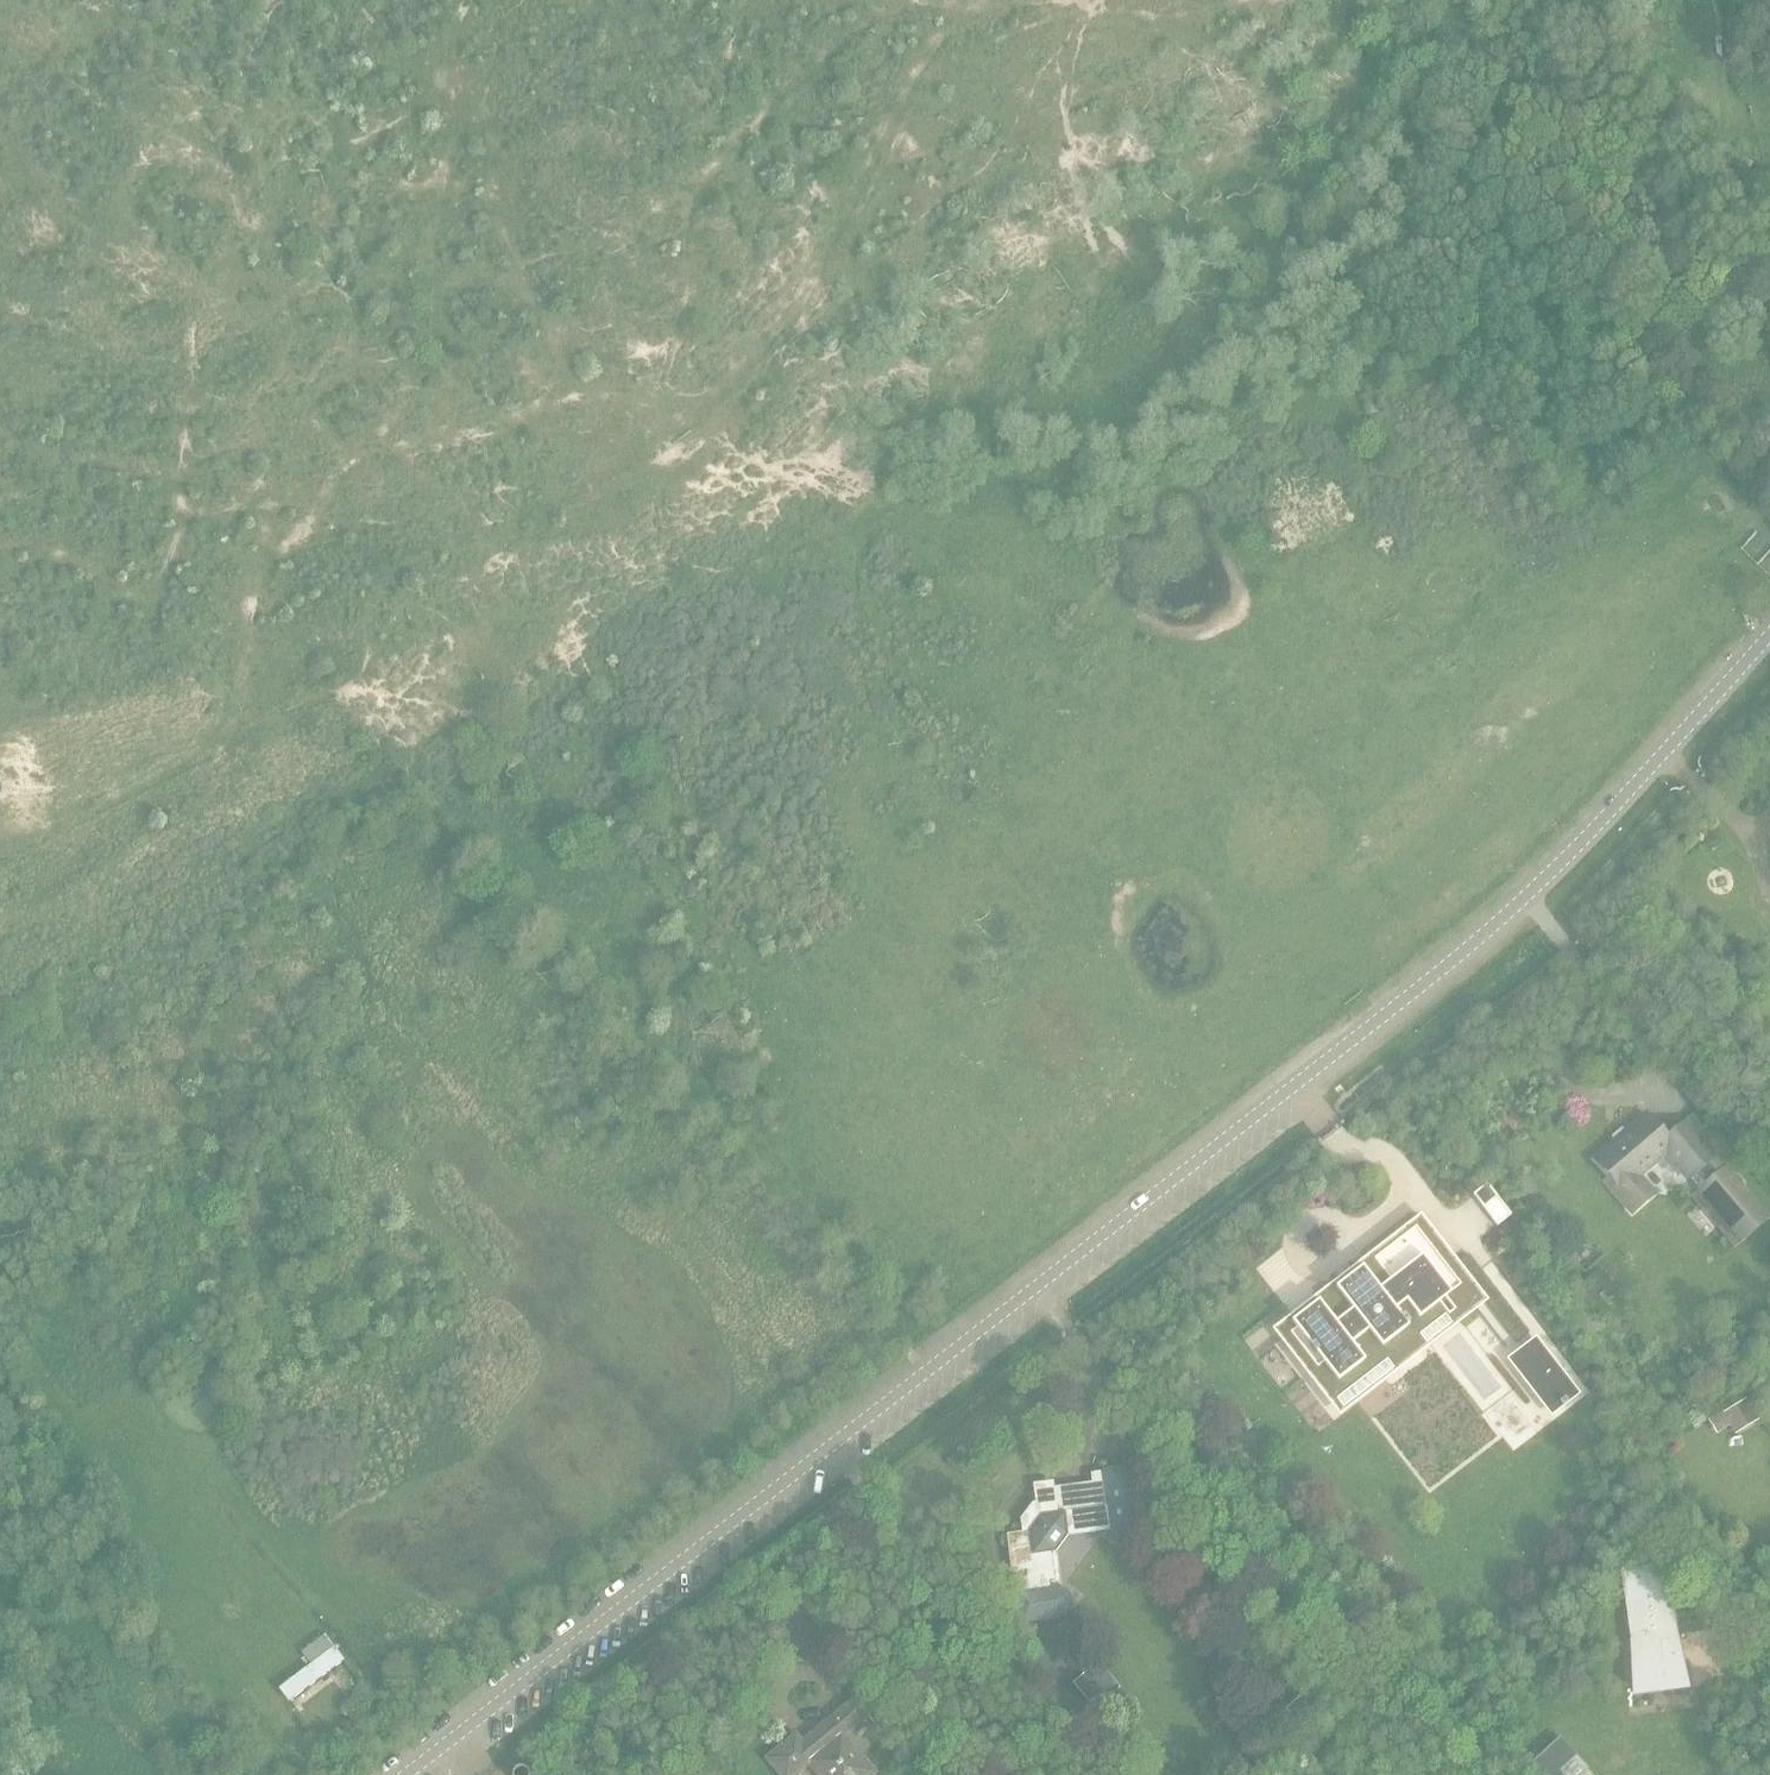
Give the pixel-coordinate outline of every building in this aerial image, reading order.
[(1684,1123),(1664,1140),(1643,1116),(1592,1160),(1614,1186),(1609,1190),(1632,1216),(1658,1193),(1641,1174),(1666,1153),(1698,1190),(1690,1197),(1735,1248),(1768,1218),(1684,1123)] [(1510,1216),(1486,1184),(1472,1195),(1496,1226),(1510,1216)] [(1473,1302),(1444,1265),(1435,1272),(1411,1241),(1386,1260),(1384,1257),(1374,1264),(1381,1273),(1372,1280),(1371,1281),(1368,1277),(1360,1267),(1333,1288),(1340,1298),(1344,1302),(1327,1315),(1316,1301),(1289,1322),(1293,1327),(1289,1331),(1296,1340),(1303,1335),(1308,1342),(1306,1344),(1320,1363),(1309,1372),(1331,1400),(1381,1361),(1383,1360),(1385,1360),(1386,1360),(1388,1361),(1389,1362),(1391,1364),(1393,1366),(1394,1367),(1396,1367),(1398,1366),(1400,1366),(1418,1351),(1420,1350),(1420,1348),(1421,1346),(1420,1344),(1419,1343),(1417,1340),(1416,1339),(1416,1337),(1416,1335),(1417,1333),(1418,1332),(1437,1318),(1450,1308),(1456,1315),(1473,1302)] [(1538,1346),(1532,1339),(1507,1358),(1511,1363),(1509,1364),(1532,1393),(1533,1392),(1550,1413),(1575,1394),(1559,1373),(1560,1372),(1539,1344),(1538,1346)] [(1135,1536),(1142,1526),(1135,1466),(1089,1473),(1090,1482),(1084,1483),(1087,1508),(1056,1512),(1053,1493),(1041,1495),(1042,1501),(1030,1503),(1019,1519),(1020,1532),(1005,1534),(1013,1594),(1010,1597),(1013,1615),(1021,1621),(1059,1616),(1067,1607),(1065,1593),(1055,1587),(1049,1552),(1052,1552),(1066,1535),(1066,1532),(1111,1526),(1111,1530),(1120,1538),(1135,1536)] [(1664,1566),(1622,1571),(1625,1597),(1637,1680),(1679,1674),(1667,1591),(1664,1566)] [(278,1688),(289,1702),(344,1660),(324,1634),(301,1652),(310,1664),(278,1688)] [(852,1750),(840,1736),(868,1714),(854,1697),(801,1740),(794,1732),(764,1756),(779,1774),(791,1774),(809,1761),(820,1774),(821,1774),(826,1772),(828,1774),(857,1774),(859,1773),(859,1767),(848,1754),(852,1750)] [(1527,1765),(1536,1774),(1562,1774),(1559,1771),(1576,1756),(1559,1737),(1527,1765)]
